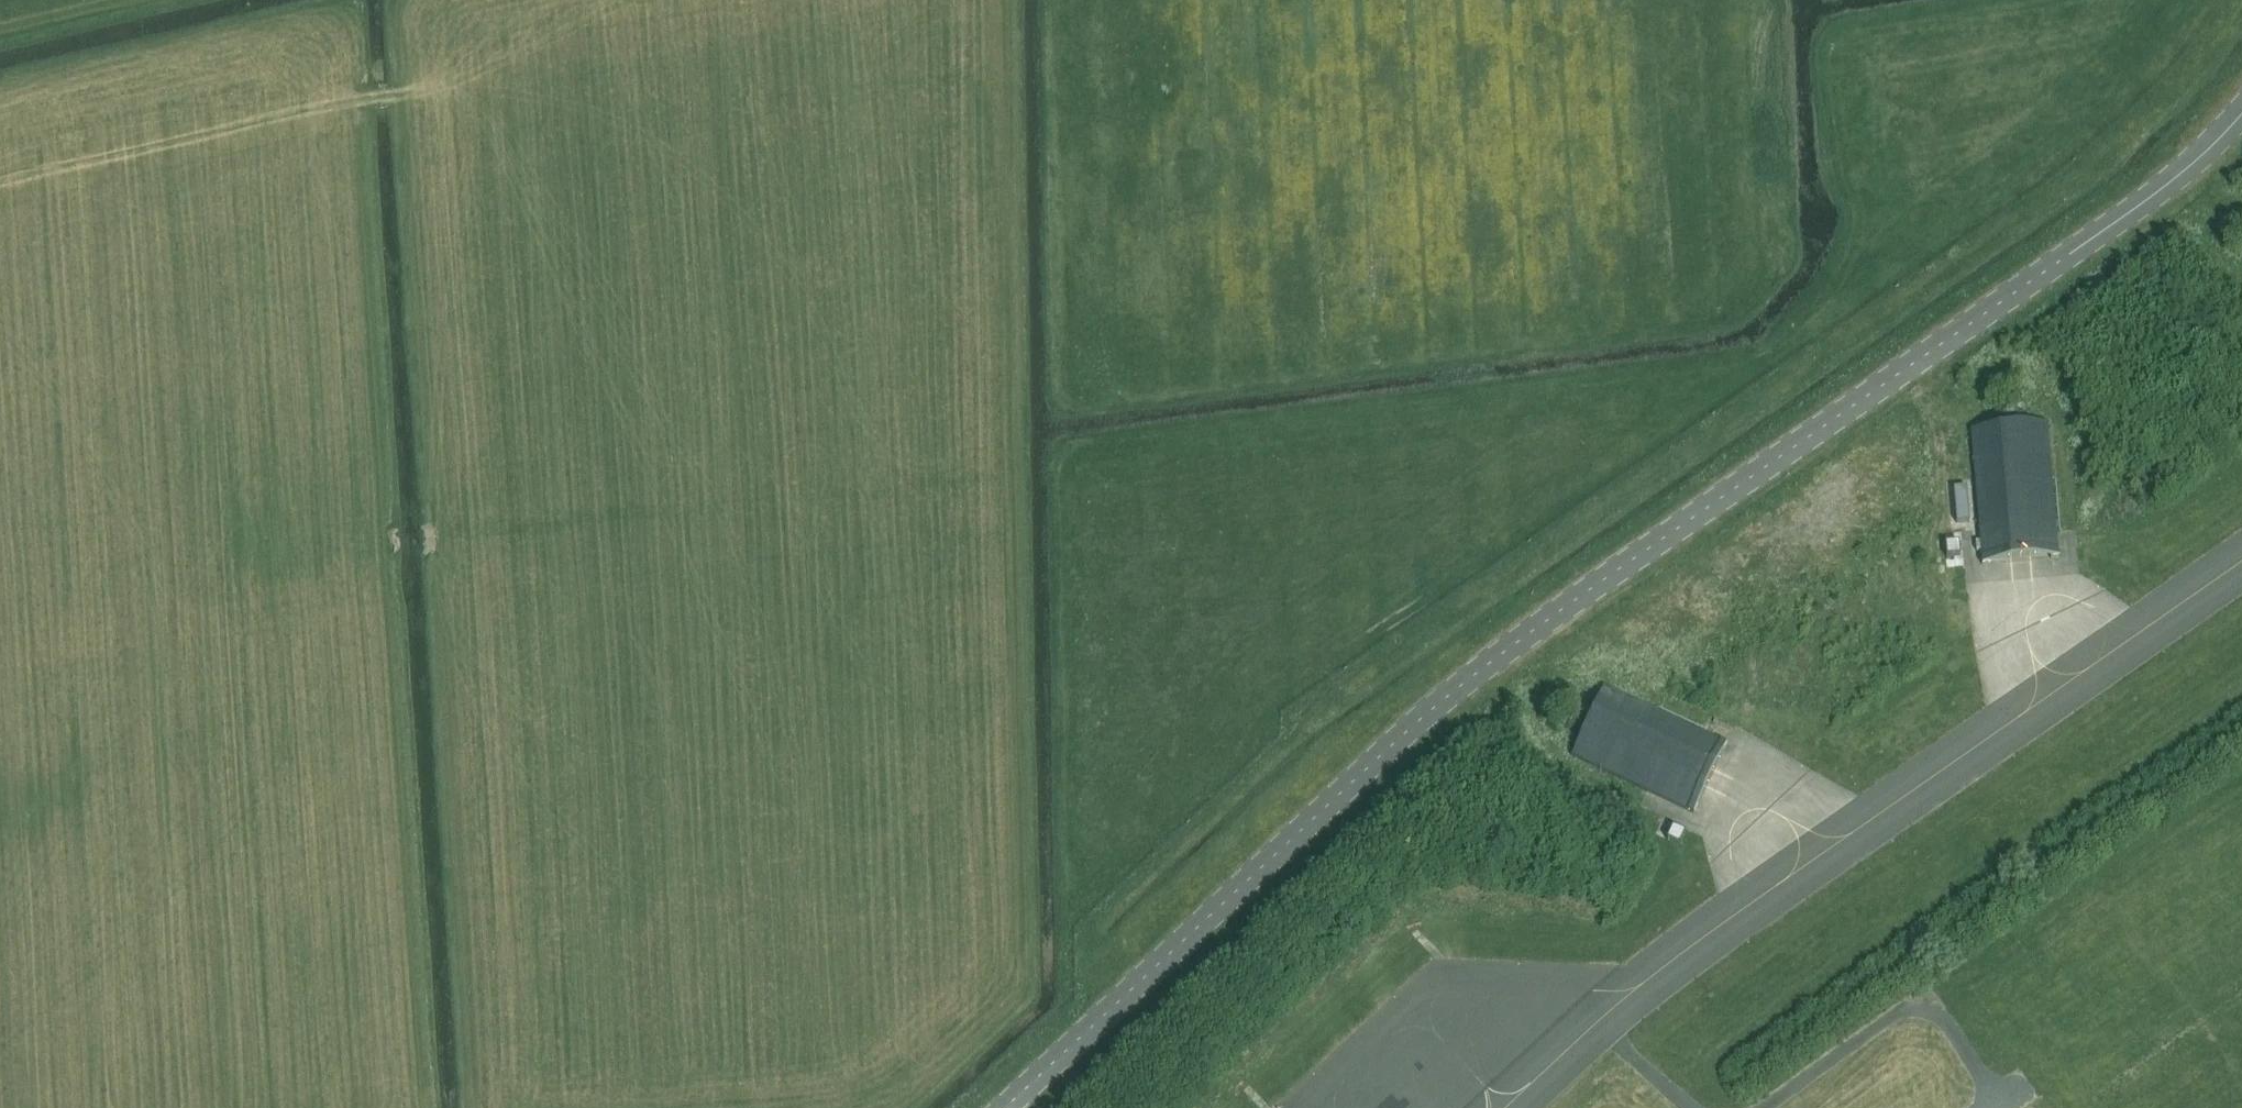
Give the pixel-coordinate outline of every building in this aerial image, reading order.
[(1969,430),(1977,513),(1981,565),(2058,558),(2056,532),(2055,527),(2059,526),(2058,521),(2055,521),(2047,423),(2024,425),(2023,410),(1990,413),(1992,428),(1969,430)] [(1966,488),(1953,489),(1956,524),(1969,523),(1966,488)] [(1959,553),(1946,555),(1947,568),(1960,567),(1959,553)] [(1570,756),(1646,792),(1694,814),(1726,744),(1702,733),(1697,731),(1699,728),(1693,725),(1692,728),(1603,687),(1594,707),(1580,701),(1566,730),(1580,736),(1570,756)] [(1672,827),(1667,840),(1679,845),(1684,833),(1672,827)]
